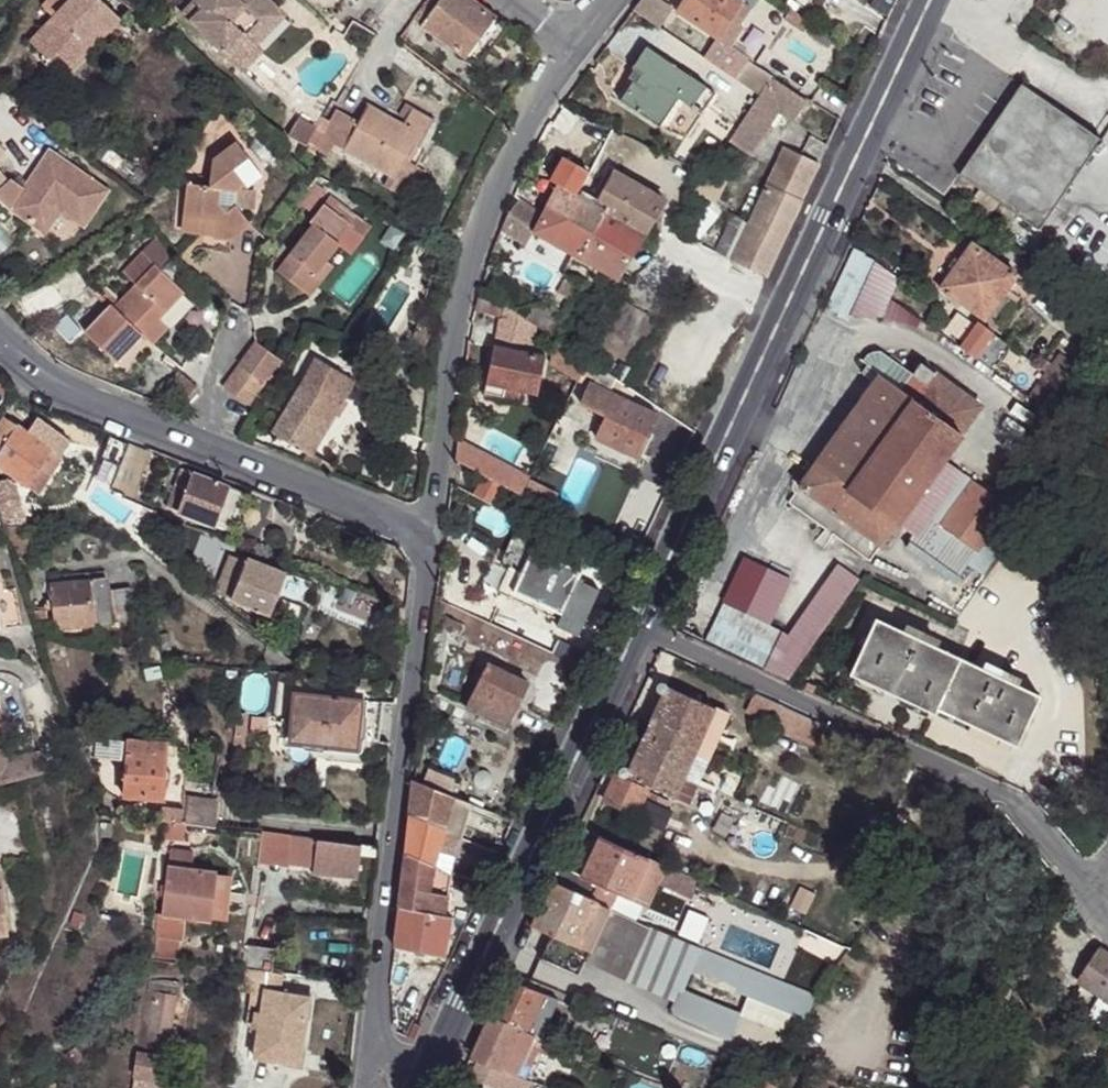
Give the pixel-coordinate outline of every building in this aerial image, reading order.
[(51,61),(57,54),(70,65),(89,45),(93,49),(105,36),(121,51),(137,34),(101,0),(57,0),(63,6),(53,17),(30,42),(51,61)] [(41,6),(53,17),(63,6),(57,0),(46,0),(41,6)] [(136,0),(121,0),(132,12),(140,3),(136,0)] [(184,13),(237,65),(255,46),(262,52),(292,21),(270,0),(197,0),(184,13)] [(472,0),(441,0),(433,11),(426,6),(425,4),(414,20),(415,21),(467,58),(483,35),(495,43),(508,26),(472,0)] [(662,23),(672,7),(666,4),(668,0),(642,0),(637,6),(662,23)] [(728,45),(740,27),(736,25),(748,6),(739,0),(683,0),(676,12),(717,39),(705,57),(734,78),(735,77),(746,60),(747,57),(728,45)] [(637,6),(633,11),(659,28),(662,23),(637,6)] [(790,10),(784,18),(804,32),(810,22),(790,10)] [(495,43),(483,35),(467,58),(479,67),(495,43)] [(51,61),(46,66),(62,82),(93,49),(89,45),(70,65),(57,54),(51,61)] [(255,46),(237,65),(243,71),(262,52),(255,46)] [(620,102),(661,127),(685,138),(702,111),(694,106),(706,87),(646,47),(632,68),(641,75),(635,84),(633,82),(620,102)] [(746,60),(735,77),(758,94),(770,75),(746,60)] [(807,101),(770,77),(728,142),(749,156),(778,112),(793,122),(807,101)] [(1021,84),(959,175),(1039,231),(1102,140),(1021,84)] [(706,87),(694,106),(702,111),(714,93),(706,87)] [(316,148),(329,155),(334,145),(390,176),(395,178),(405,160),(410,162),(433,120),(413,109),(407,121),(405,125),(368,105),(358,122),(337,111),(324,134),(316,148)] [(413,109),(406,106),(400,117),(407,121),(413,109)] [(298,119),(287,137),(306,147),(308,143),(316,130),(298,119)] [(316,130),(308,143),(316,148),(324,134),(316,130)] [(183,217),(216,222),(214,234),(211,250),(229,252),(230,240),(251,226),(238,209),(254,210),(256,190),(240,188),(245,185),(260,173),(236,142),(213,159),(210,187),(188,184),(183,217)] [(783,150),(766,186),(748,223),(731,260),(740,264),(767,277),(818,167),(783,150)] [(11,209),(39,229),(55,206),(62,211),(84,225),(108,191),(50,151),(11,209)] [(410,162),(405,160),(395,178),(390,176),(384,187),(401,196),(417,166),(410,162)] [(8,181),(0,171),(0,188),(8,181)] [(534,232),(573,254),(617,279),(644,234),(665,201),(613,171),(594,205),(558,185),(547,207),(541,218),(537,215),(538,213),(537,212),(534,212),(519,201),(506,217),(501,231),(526,247),(534,232)] [(260,173),(245,185),(247,188),(262,176),(260,173)] [(697,194),(713,202),(723,182),(706,174),(697,194)] [(315,183),(300,203),(310,211),(323,194),(323,189),(315,183)] [(277,271),(302,290),(315,274),(316,274),(327,261),(339,245),(351,254),(372,227),(357,215),(351,224),(348,222),(350,217),(350,210),(330,195),(310,222),(313,224),(277,271)] [(721,211),(710,202),(683,234),(695,242),(721,211)] [(55,206),(39,229),(47,234),(62,211),(55,206)] [(357,215),(350,210),(350,217),(348,222),(351,224),(357,215)] [(734,215),(717,253),(731,260),(748,223),(734,215)] [(183,217),(181,230),(214,234),(216,222),(183,217)] [(0,221),(0,258),(18,240),(0,221)] [(157,237),(141,253),(158,268),(172,252),(157,237)] [(985,320),(996,328),(1009,309),(1004,305),(1005,303),(999,300),(1017,275),(972,244),(940,289),(984,320),(985,320)] [(876,328),(900,273),(849,252),(826,307),(876,328)] [(114,307),(143,335),(152,344),(168,327),(159,318),(183,293),(158,268),(141,253),(123,273),(136,285),(114,307)] [(315,274),(302,290),(310,297),(333,266),(327,261),(316,274),(315,274)] [(568,276),(563,285),(575,293),(583,283),(568,276)] [(563,285),(558,293),(570,301),(575,293),(563,285)] [(1107,312),(1107,300),(1102,295),(1096,304),(1107,312)] [(503,304),(497,299),(490,311),(489,314),(500,317),(503,304)] [(559,318),(536,303),(527,319),(549,334),(559,318)] [(1090,311),(1105,323),(1107,319),(1107,312),(1096,304),(1090,311)] [(85,333),(116,363),(143,335),(114,307),(111,305),(85,333)] [(960,347),(976,359),(990,339),(993,334),(978,323),(960,347)] [(497,331),(494,346),(530,353),(532,342),(533,338),(497,331)] [(990,339),(1006,350),(1009,346),(993,334),(990,339)] [(555,338),(550,363),(576,379),(579,372),(583,374),(591,361),(555,338)] [(239,364),(265,383),(281,360),(255,342),(239,364)] [(530,353),(494,346),(486,384),(484,396),(503,400),(506,388),(520,391),(538,394),(545,357),(543,356),(545,344),(532,342),(530,353)] [(1037,367),(1046,373),(1060,354),(1050,348),(1037,367)] [(880,374),(800,487),(882,546),(982,406),(935,373),(926,385),(912,375),(880,352),(873,353),(867,355),(863,362),(880,374)] [(271,433),(308,455),(310,456),(312,453),(354,380),(315,358),(303,381),(271,433)] [(580,405),(606,417),(596,438),(638,459),(659,416),(610,393),(616,379),(602,369),(591,361),(583,374),(595,380),(593,385),(590,383),(580,405)] [(912,375),(926,385),(935,373),(920,363),(912,375)] [(223,387),(249,406),(265,383),(239,364),(223,387)] [(163,389),(185,408),(199,391),(178,372),(163,389)] [(506,388),(503,400),(518,403),(520,391),(506,388)] [(24,486),(50,449),(58,454),(68,441),(35,418),(24,434),(2,419),(0,422),(0,469),(24,486)] [(91,482),(133,504),(148,450),(107,435),(91,482)] [(455,461),(484,477),(503,487),(505,488),(514,469),(458,441),(455,461)] [(50,449),(24,486),(34,492),(60,456),(58,454),(50,449)] [(242,493),(178,468),(164,505),(228,529),(242,493)] [(529,477),(514,469),(505,488),(520,495),(529,477)] [(927,514),(941,524),(973,480),(958,470),(927,514)] [(503,487),(484,477),(475,495),(483,500),(493,505),(503,487)] [(973,480),(941,524),(978,551),(1010,506),(973,480)] [(968,565),(984,576),(1025,516),(1010,506),(978,551),(968,565)] [(908,541),(959,577),(968,565),(978,551),(941,524),(927,514),(908,541)] [(512,591),(532,549),(514,541),(504,563),(512,567),(501,592),(522,601),(524,597),(512,591)] [(581,570),(532,549),(512,591),(524,597),(561,613),(556,625),(578,634),(599,588),(577,578),(581,570)] [(215,555),(203,587),(213,591),(225,558),(215,555)] [(231,598),(269,612),(285,570),(246,556),(231,598)] [(790,578),(745,558),(723,604),(768,624),(790,578)] [(768,669),(788,683),(859,580),(840,567),(768,669)] [(285,570),(269,612),(284,618),(300,576),(285,570)] [(55,629),(113,623),(113,611),(133,609),(131,587),(110,590),(107,579),(90,581),(89,573),(50,578),(55,629)] [(453,594),(437,585),(436,596),(449,603),(453,594)] [(21,627),(18,607),(0,609),(0,631),(21,627)] [(876,619),(850,675),(858,679),(884,691),(902,699),(929,712),(936,715),(938,710),(962,659),(938,648),(903,631),(876,619)] [(906,624),(903,631),(938,648),(941,640),(906,624)] [(1017,746),(1041,696),(1017,685),(982,669),(962,659),(938,710),(1012,744),(1017,746)] [(985,662),(982,669),(1017,685),(1021,678),(985,662)] [(529,683),(487,663),(466,707),(507,727),(529,683)] [(858,679),(856,684),(882,696),(884,691),(858,679)] [(677,798),(716,709),(666,686),(665,684),(661,683),(658,685),(657,688),(660,691),(664,691),(629,770),(627,767),(623,767),(620,769),(620,773),(622,776),(627,776),(677,798)] [(807,683),(804,691),(813,695),(816,687),(807,683)] [(826,726),(755,693),(750,703),(776,714),(775,716),(821,737),(826,726)] [(388,751),(389,741),(378,741),(381,702),(293,695),(290,741),(388,751)] [(902,699),(900,705),(927,717),(929,712),(902,699)] [(729,715),(716,709),(677,798),(690,804),(729,715)] [(1009,750),(1012,744),(938,710),(936,715),(1009,750)] [(16,782),(37,776),(32,752),(9,756),(0,711),(0,787),(16,782)] [(236,713),(231,757),(241,758),(246,713),(236,713)] [(127,761),(128,742),(95,740),(94,759),(127,761)] [(166,797),(178,798),(181,754),(181,745),(128,742),(127,761),(125,794),(166,797)] [(430,771),(425,786),(449,795),(455,781),(430,771)] [(615,775),(604,801),(636,816),(648,790),(615,775)] [(409,815),(447,828),(445,834),(458,838),(469,803),(449,795),(425,786),(412,781),(409,815)] [(166,797),(163,821),(185,823),(194,824),(211,826),(211,801),(178,798),(166,797)] [(447,828),(409,815),(405,853),(450,874),(458,838),(445,834),(447,828)] [(185,823),(163,821),(160,838),(183,840),(185,823)] [(315,837),(262,832),(259,860),(312,866),(315,837)] [(600,902),(640,919),(646,907),(631,900),(642,877),(657,884),(659,879),(665,866),(599,835),(581,875),(560,865),(552,881),(596,900),(600,902)] [(360,843),(319,839),(316,871),(357,876),(359,852),(360,843)] [(360,843),(359,852),(375,854),(377,843),(360,841),(360,843)] [(171,849),(169,864),(191,867),(193,851),(171,849)] [(398,906),(443,915),(451,874),(450,874),(405,853),(398,906)] [(164,879),(162,899),(160,914),(183,917),(209,920),(210,915),(222,916),(227,878),(215,877),(216,869),(191,867),(166,864),(164,879)] [(665,866),(659,879),(692,894),(698,880),(665,866)] [(8,932),(0,872),(0,934),(8,932)] [(631,900),(646,907),(657,884),(642,877),(631,900)] [(155,898),(162,899),(164,879),(157,878),(155,898)] [(552,881),(531,926),(552,935),(542,959),(578,975),(585,962),(610,909),(598,904),(600,902),(596,900),(552,881)] [(443,915),(398,906),(393,947),(444,956),(451,917),(443,915)] [(650,929),(610,909),(585,962),(625,981),(675,1002),(669,1015),(735,1043),(745,1017),(683,992),(692,972),(807,1018),(821,997),(703,946),(702,948),(650,929)] [(183,917),(160,914),(156,947),(149,960),(177,963),(183,917)] [(1011,937),(1028,946),(1032,938),(1015,929),(1011,937)] [(243,969),(271,972),(274,949),(244,945),(241,969),(243,969)] [(1080,982),(1107,1001),(1107,955),(1101,951),(1080,982)] [(298,1065),(308,995),(285,993),(287,973),(271,972),(243,969),(241,989),(248,989),(246,1007),(259,1008),(252,1058),(298,1065)] [(149,977),(132,1087),(159,1087),(176,981),(149,977)] [(507,980),(490,1017),(543,1038),(546,1031),(559,1000),(507,980)] [(604,1010),(599,1021),(611,1026),(616,1015),(604,1010)] [(490,1017),(471,1059),(490,1067),(502,1071),(503,1070),(519,1076),(527,1079),(538,1052),(554,1058),(559,1044),(548,1040),(544,1038),(543,1038),(490,1017)] [(415,1024),(409,1038),(416,1042),(422,1027),(415,1024)] [(546,1031),(543,1038),(548,1040),(552,1034),(546,1031)] [(570,1049),(567,1057),(581,1062),(584,1054),(570,1049)] [(483,1084),(495,1087),(514,1087),(519,1076),(503,1070),(502,1071),(490,1067),(483,1084)]
